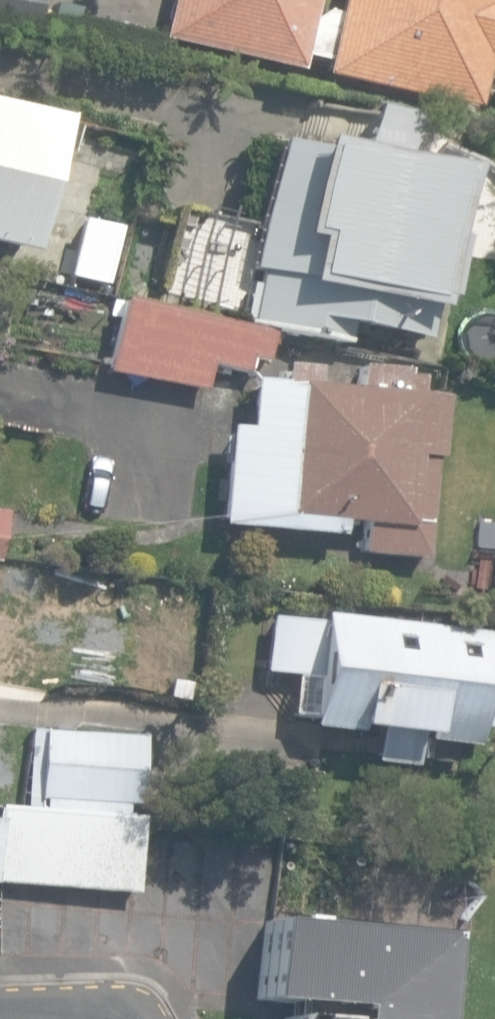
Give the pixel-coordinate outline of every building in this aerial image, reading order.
[(473,110),(483,64),(487,65),(494,28),(494,0),(335,0),(332,13),(322,11),(321,17),(312,15),(315,0),(168,0),(159,41),(299,71),(300,71),(303,55),(326,60),(322,77),(473,110)] [(25,254),(56,119),(0,106),(0,249),(25,254)] [(244,327),(272,333),(345,346),(348,327),(426,342),(434,300),(455,303),(467,238),(452,235),(464,171),(275,135),(258,227),(178,212),(163,293),(248,309),(244,327)] [(68,278),(104,285),(115,227),(80,220),(68,278)] [(266,362),(272,333),(244,327),(123,304),(110,374),(205,392),(210,366),(246,373),(248,359),(266,362)] [(358,551),(423,557),(431,459),(438,459),(443,397),(416,395),(418,378),(405,377),(406,369),(358,366),(356,389),(321,386),(322,370),(286,367),(284,384),(251,381),(247,428),(226,427),(218,525),(339,535),(340,522),(360,524),(358,551)] [(17,598),(16,615),(53,619),(57,585),(47,583),(49,568),(0,563),(0,597),(17,598)] [(294,725),(471,742),(482,632),(318,616),(318,621),(268,616),(262,671),(298,675),(294,725)] [(39,799),(137,806),(142,736),(44,729),(39,799)] [(135,894),(141,818),(0,807),(0,883),(135,894)] [(420,935),(261,924),(255,1001),(296,1004),(285,1018),(415,1018),(420,935)]
